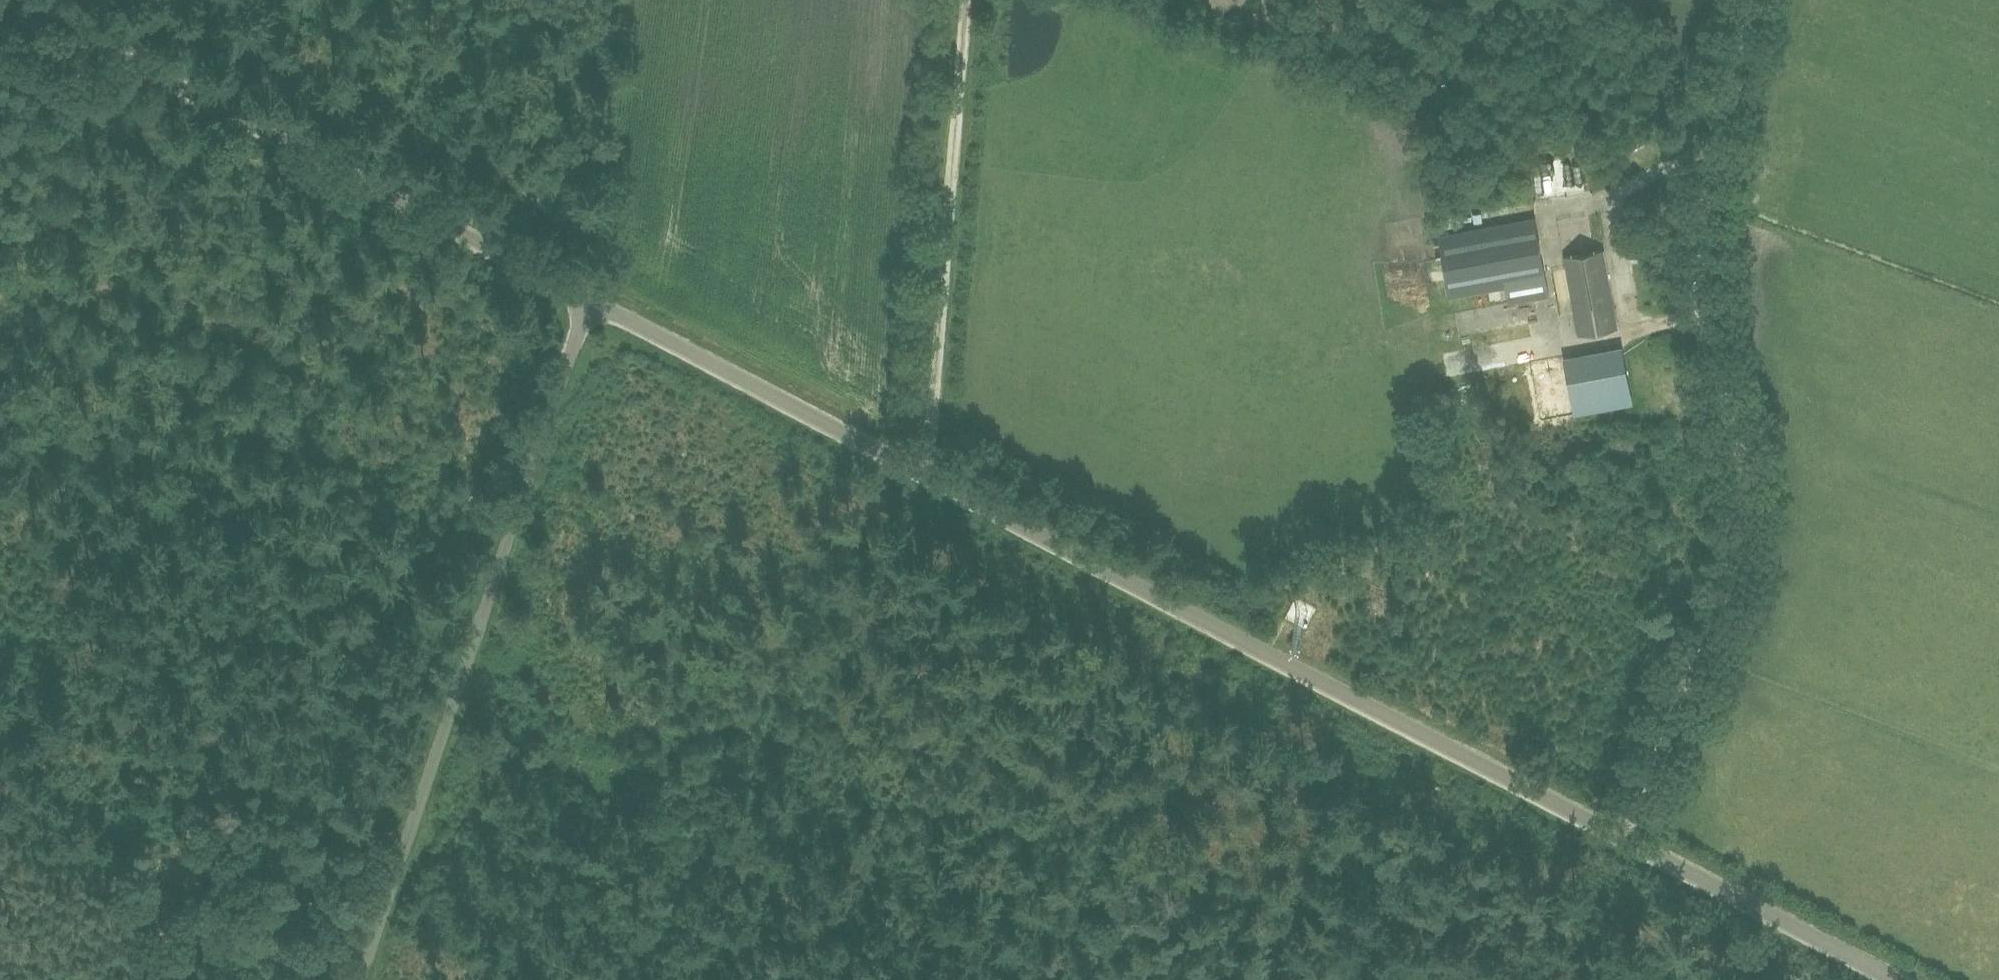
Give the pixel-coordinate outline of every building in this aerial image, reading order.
[(1449,295),(1545,278),(1534,219),(1438,236),(1449,295)] [(1575,340),(1614,333),(1600,255),(1560,262),(1575,340)] [(1619,353),(1537,367),(1549,424),(1630,409),(1619,353)]
